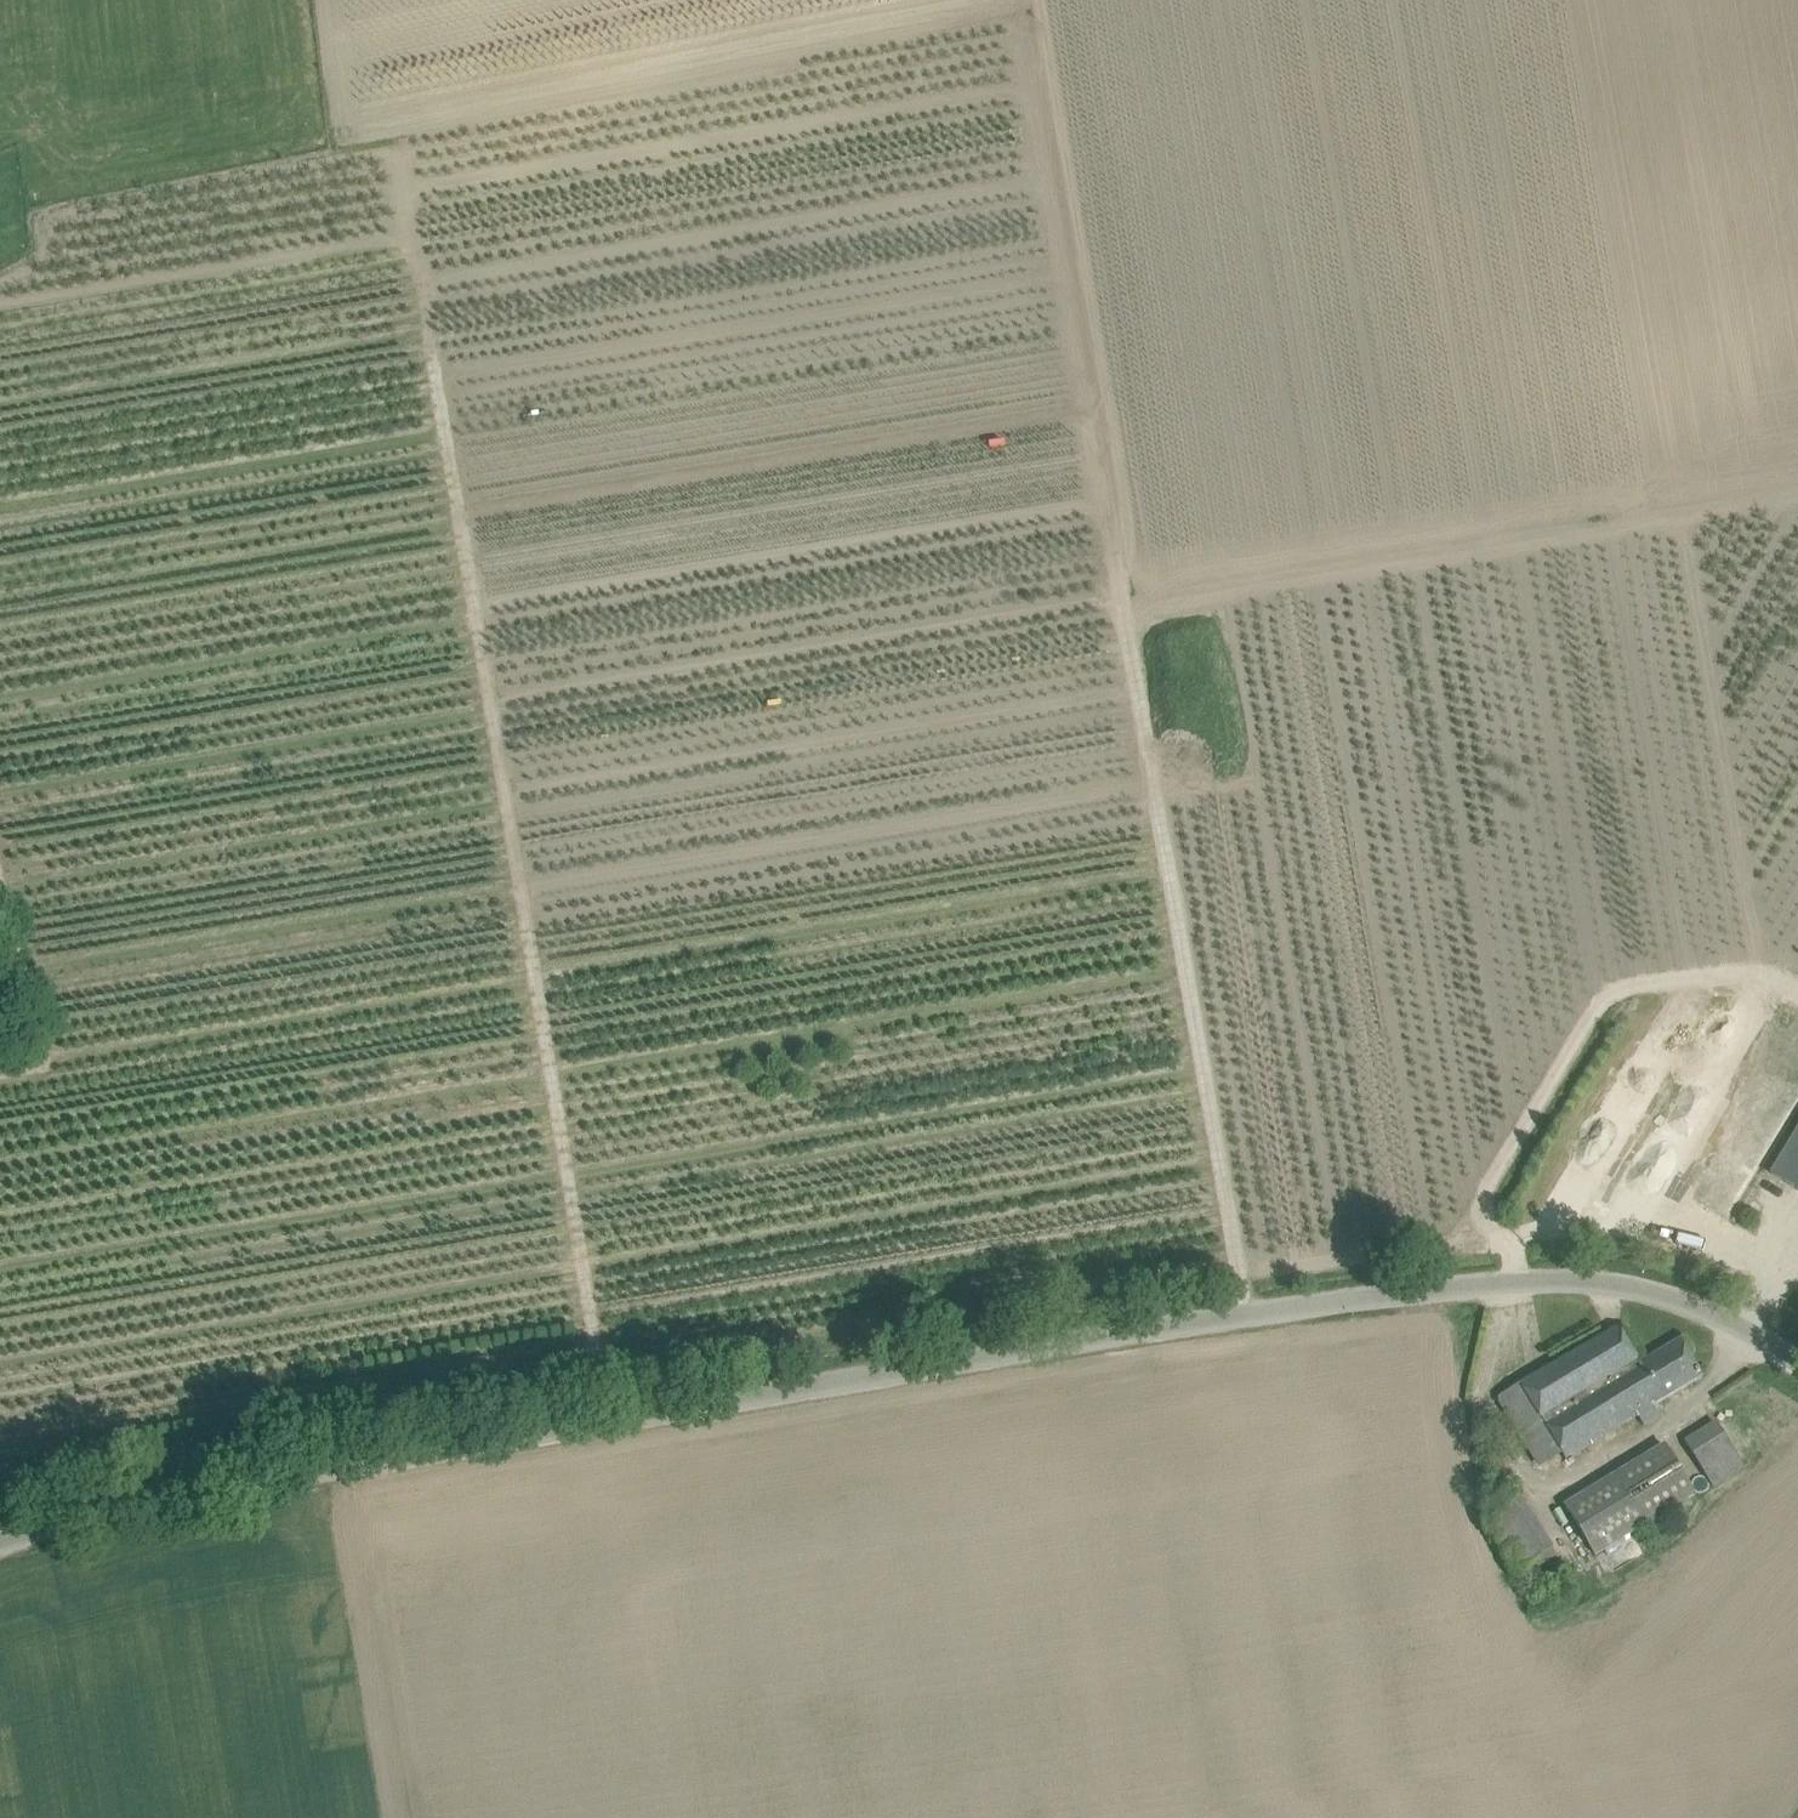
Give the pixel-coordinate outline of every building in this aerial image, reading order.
[(1770,1173),(1797,1190),(1797,1128),(1770,1173)] [(1653,1406),(1702,1377),(1680,1340),(1639,1363),(1617,1326),(1518,1384),(1519,1384),(1497,1397),(1540,1469),(1563,1456),(1565,1460),(1637,1418),(1642,1427),(1659,1416),(1653,1406)] [(1743,1467),(1715,1422),(1685,1441),(1713,1486),(1743,1467)] [(1694,1494),(1664,1445),(1564,1505),(1596,1558),(1694,1494)] [(1494,1513),(1522,1569),(1553,1554),(1525,1497),(1494,1513)]
